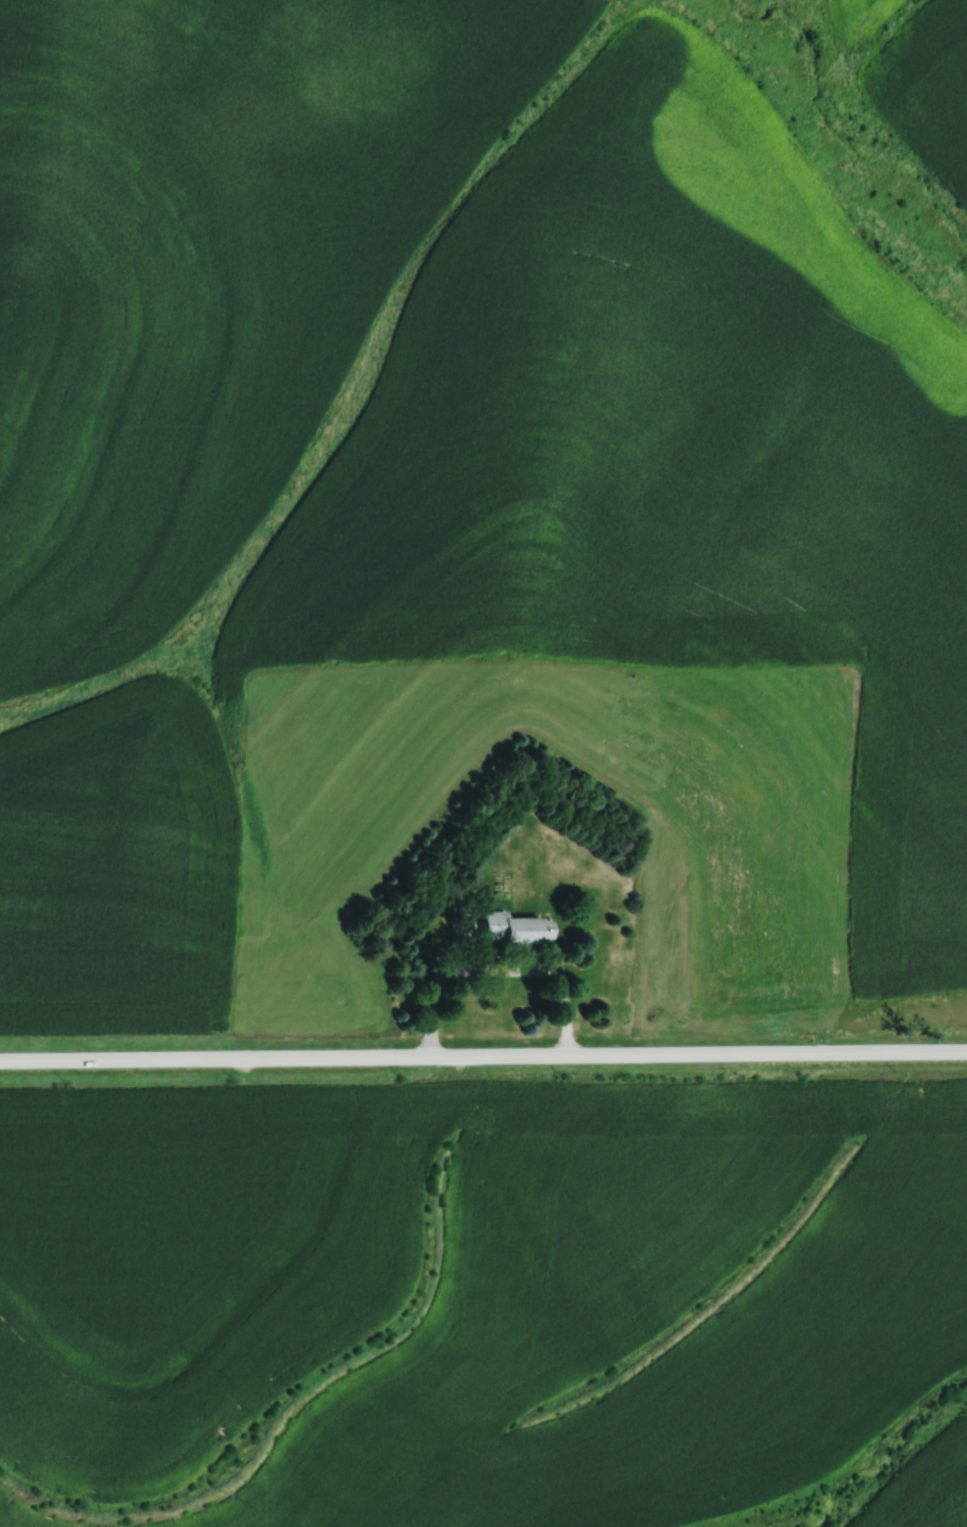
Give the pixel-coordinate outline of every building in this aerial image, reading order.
[(504,917),(504,911),(479,911),(479,938),(498,938),(498,942),(549,943),(549,918),(504,917)]
